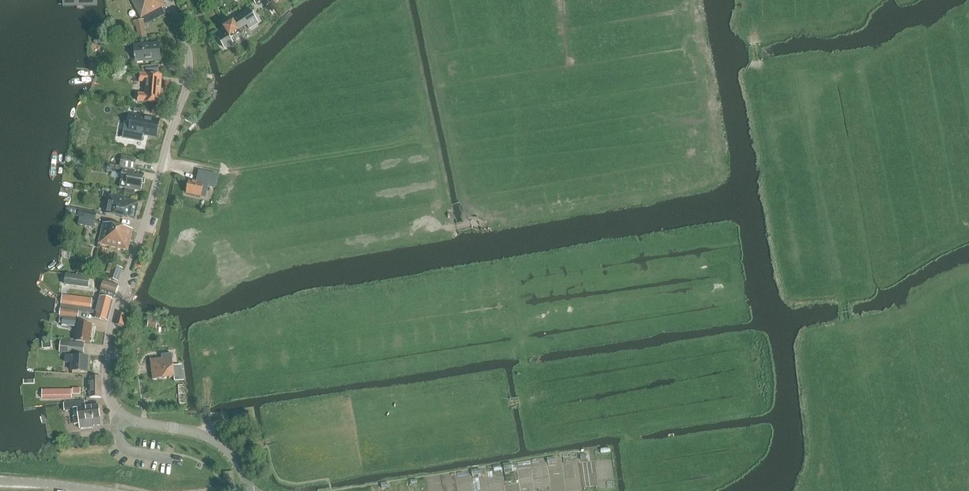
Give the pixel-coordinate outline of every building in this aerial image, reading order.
[(165,6),(162,0),(132,0),(141,18),(165,6)] [(266,18),(257,4),(240,15),(241,17),(232,24),(234,28),(226,33),(233,44),(241,39),(238,33),(248,27),(247,26),(255,21),(256,24),(266,18)] [(139,39),(147,37),(143,20),(135,21),(139,39)] [(136,62),(161,59),(159,43),(134,46),(135,56),(134,56),(134,57),(135,57),(136,62)] [(149,81),(147,94),(139,94),(138,101),(160,103),(162,76),(141,74),(140,80),(149,81)] [(126,123),(124,138),(142,141),(144,135),(157,137),(160,120),(132,115),(131,124),(126,123)] [(119,155),(117,165),(121,166),(135,169),(137,159),(119,155)] [(117,165),(108,163),(106,171),(120,173),(121,166),(117,165)] [(143,178),(134,176),(135,171),(123,169),(120,187),(141,191),(142,183),(144,183),(145,178),(143,178)] [(189,181),(186,193),(201,196),(203,189),(207,190),(208,185),(209,186),(215,187),(217,175),(206,173),(199,171),(197,182),(189,181)] [(133,223),(139,205),(110,196),(104,213),(133,223)] [(95,220),(97,213),(79,210),(78,217),(95,220)] [(104,223),(100,237),(99,244),(116,248),(128,250),(133,230),(104,223)] [(118,281),(123,268),(110,264),(107,272),(110,273),(108,278),(118,281)] [(90,278),(86,278),(77,277),(76,276),(66,275),(65,284),(85,287),(89,287),(90,278)] [(102,292),(101,294),(112,297),(113,295),(115,296),(119,285),(104,280),(101,291),(102,292)] [(107,321),(112,303),(113,300),(112,299),(112,297),(101,294),(100,296),(98,306),(91,304),(92,299),(62,295),(60,315),(78,317),(79,312),(96,314),(95,318),(107,321)] [(123,326),(126,315),(118,313),(115,324),(123,326)] [(75,326),(76,318),(63,316),(62,326),(67,327),(67,325),(75,326)] [(147,326),(156,328),(157,319),(148,318),(147,326)] [(89,343),(92,325),(78,323),(75,341),(89,343)] [(59,352),(83,354),(84,344),(60,341),(59,352)] [(175,381),(183,380),(182,365),(174,366),(172,353),(161,355),(162,358),(151,360),(153,380),(174,377),(175,381)] [(87,372),(88,357),(66,355),(66,362),(72,363),(72,371),(87,372)] [(101,397),(101,387),(101,377),(90,377),(90,397),(101,397)] [(42,389),(42,398),(72,398),(72,389),(42,389)] [(79,424),(80,427),(101,425),(99,405),(85,407),(85,401),(64,403),(64,411),(74,410),(73,408),(77,408),(78,416),(74,416),(74,424),(79,424)] [(233,414),(234,422),(250,419),(248,411),(233,414)]
